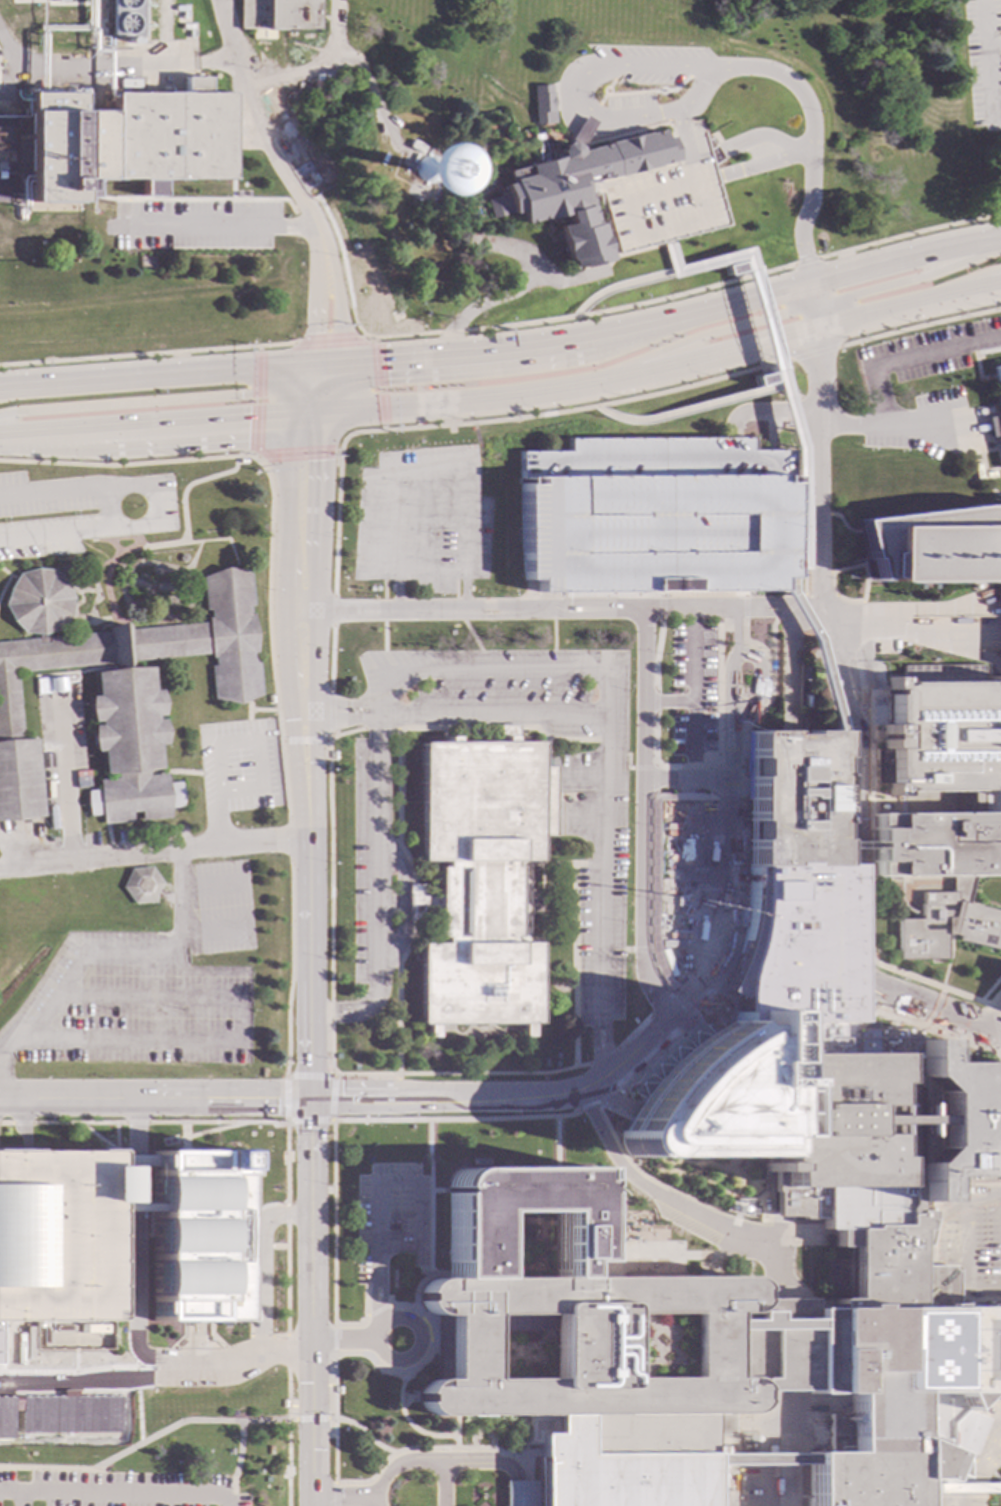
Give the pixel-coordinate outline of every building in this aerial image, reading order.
[(103,34),(103,0),(145,0),(145,34),(103,34)] [(239,30),(239,0),(316,0),(315,29),(300,29),(300,32),(296,32),(296,38),(285,38),(285,29),(273,29),(273,39),(252,39),(252,30),(239,30)] [(27,205),(0,204),(0,142),(0,131),(0,118),(14,119),(14,112),(26,112),(27,94),(67,94),(74,94),(80,95),(80,112),(112,112),(113,92),(184,93),(184,79),(208,79),(208,93),(232,94),(231,183),(118,181),(118,193),(113,193),(113,212),(79,212),(79,206),(27,205)] [(552,124),(535,125),(532,87),(550,85),(552,124)] [(558,152),(562,145),(567,144),(583,116),(594,122),(578,150),(578,151),(658,130),(660,139),(667,138),(673,161),(614,176),(584,183),(590,206),(589,206),(594,224),(598,223),(608,260),(579,268),(579,265),(570,267),(569,260),(567,261),(558,226),(567,224),(565,214),(544,219),(544,217),(521,224),(517,211),(491,218),(486,200),(504,196),(501,185),(509,183),(506,171),(559,157),(558,152)] [(618,253),(665,241),(725,225),(709,168),(720,160),(713,148),(705,152),(697,121),(670,128),(681,167),(600,189),(618,253)] [(409,184),(457,182),(456,142),(448,142),(448,132),(407,133),(409,184)] [(480,147),(481,151),(478,155),(474,155),(471,152),(470,148),(473,145),(477,144),(480,147)] [(161,197),(161,182),(141,181),(140,197),(161,197)] [(990,418),(1000,415),(1000,435),(994,437),(990,418)] [(520,580),(532,580),(532,593),(777,592),(777,579),(789,579),(789,566),(788,452),(749,451),(749,439),(733,439),(568,440),(568,451),(520,452),(520,580)] [(854,520),(1000,505),(1000,611),(997,611),(997,582),(885,583),(885,581),(864,580),(858,559),(863,558),(854,520)] [(185,560),(183,564),(178,564),(176,560),(178,557),(183,556),(185,560)] [(42,818),(0,822),(0,643),(36,639),(36,635),(23,634),(11,622),(3,606),(8,588),(18,574),(34,569),(52,571),(66,583),(72,599),(68,617),(56,631),(45,634),(45,638),(106,632),(117,624),(129,630),(206,623),(205,618),(209,618),(208,611),(204,611),(200,578),(223,568),(246,574),(250,608),(245,608),(246,616),(249,616),(254,634),(253,655),(250,656),(250,663),(255,662),(259,697),(237,705),(212,700),(208,667),(213,666),(212,659),(209,659),(209,654),(132,662),(133,667),(151,667),(153,690),(160,690),(165,701),(163,715),(156,716),(157,721),(165,719),(166,745),(159,745),(162,771),(147,772),(148,777),(165,776),(167,784),(178,783),(181,809),(167,810),(168,819),(140,822),(139,813),(129,814),(130,823),(101,825),(101,817),(88,818),(86,793),(97,792),(96,781),(117,780),(115,774),(104,775),(103,751),(95,752),(93,739),(94,726),(100,725),(100,721),(94,722),(90,710),(92,697),(97,696),(95,672),(112,670),(111,662),(15,673),(21,741),(34,739),(42,818)] [(833,736),(833,865),(844,865),(844,854),(844,853),(846,851),(847,850),(849,850),(853,850),(872,850),(872,844),(853,844),(844,844),(844,737),(818,641),(799,609),(789,592),(789,579),(777,579),(777,592),(780,592),(790,609),(811,642),(837,736),(833,736)] [(993,694),(1000,694),(1000,701),(1000,745),(1000,773),(995,773),(995,776),(1000,776),(1000,793),(992,793),(983,790),(902,791),(902,786),(898,786),(898,794),(884,794),(884,784),(873,784),(872,749),(881,749),(881,718),(888,718),(888,689),(884,689),(884,675),(899,676),(899,680),(902,680),(902,665),(982,666),(982,683),(986,683),(987,677),(999,678),(999,689),(993,689),(993,694)] [(514,743),(536,743),(536,750),(542,750),(542,756),(544,756),(544,760),(536,760),(536,768),(553,768),(554,837),(536,837),(537,862),(528,862),(528,943),(537,943),(538,1025),(530,1025),(530,1038),(522,1038),(522,1025),(436,1025),(436,1038),(427,1038),(427,1026),(419,1026),(419,945),(444,945),(444,938),(436,938),(436,909),(420,909),(420,922),(405,922),(405,885),(418,885),(418,897),(436,897),(436,868),(442,868),(442,862),(418,862),(417,744),(495,743),(495,725),(514,724),(514,743)] [(833,732),(800,732),(800,735),(781,735),(781,732),(747,732),(747,759),(750,759),(750,778),(748,778),(748,822),(750,822),(750,841),(747,841),(747,868),(744,868),(744,899),(741,919),(738,936),(733,955),(717,992),(733,1001),(733,1026),(744,1026),(744,1011),(767,1011),(767,1024),(773,1024),(848,1023),(847,865),(844,865),(833,865),(833,736),(833,732)] [(872,816),(1000,814),(1000,876),(972,876),(964,905),(1000,913),(1000,927),(996,949),(957,940),(959,935),(953,933),(944,933),(944,958),(898,958),(897,918),(919,918),(919,905),(921,905),(921,892),(949,892),(949,876),(873,877),(872,816)] [(150,868),(163,883),(154,902),(134,904),(122,888),(131,869),(150,868)] [(931,1063),(1000,1063),(1000,1178),(931,1178),(931,1202),(910,1203),(910,1211),(922,1211),(922,1218),(925,1218),(919,1247),(913,1247),(913,1267),(951,1266),(954,1270),(954,1307),(1000,1307),(1000,1393),(981,1393),(964,1410),(957,1393),(914,1394),(914,1440),(950,1454),(951,1479),(948,1479),(941,1476),(937,1484),(932,1482),(928,1480),(916,1481),(916,1505),(811,1505),(811,1464),(790,1464),(711,1465),(712,1505),(506,1505),(506,1484),(528,1484),(540,1483),(540,1453),(540,1445),(528,1445),(528,1416),(437,1416),(431,1414),(424,1409),(421,1403),(424,1403),(424,1394),(421,1394),(422,1391),(424,1389),(426,1386),(429,1383),(435,1381),(450,1381),(450,1320),(437,1320),(430,1318),(424,1313),(421,1307),(420,1299),(422,1292),(427,1287),(434,1283),(441,1282),(445,1282),(443,1192),(443,1188),(445,1183),(447,1179),(451,1176),(456,1174),(461,1174),(558,1173),(589,1173),(590,1262),(572,1262),(572,1282),(741,1281),(749,1284),(754,1289),(756,1295),(757,1302),(780,1302),(809,1302),(809,1310),(835,1309),(834,1307),(834,1299),(851,1299),(850,1268),(849,1248),(833,1248),(833,1231),(821,1232),(821,1221),(799,1221),(799,1218),(774,1218),(774,1193),(771,1193),(771,1173),(762,1173),(762,1163),(772,1163),(772,1155),(766,1155),(766,1158),(637,1158),(642,1162),(638,1163),(633,1163),(629,1162),(625,1159),(622,1155),(620,1150),(619,1144),(620,1138),(622,1134),(622,1128),(631,1111),(642,1095),(653,1082),(664,1069),(678,1056),(692,1044),(706,1035),(718,1027),(728,1021),(730,1026),(733,1026),(744,1026),(744,1011),(767,1011),(767,1024),(767,1070),(770,1070),(770,1050),(773,1050),(773,1024),(848,1023),(848,1030),(909,1029),(909,1040),(930,1040),(931,1063)] [(111,1321),(0,1321),(0,1152),(25,1152),(111,1152),(111,1156),(111,1167),(123,1167),(123,1204),(111,1204),(111,1212),(111,1294),(111,1304),(111,1321)] [(237,1322),(150,1323),(150,1212),(150,1203),(150,1167),(150,1156),(150,1152),(237,1152),(237,1322)] [(111,1167),(123,1167),(150,1167),(150,1156),(111,1156),(111,1167)] [(111,1204),(123,1204),(150,1203),(150,1212),(111,1212),(111,1204)] [(12,1440),(0,1440),(0,1397),(60,1397),(60,1391),(76,1391),(76,1397),(119,1397),(119,1434),(20,1434),(20,1411),(12,1411),(12,1440)] [(971,1484),(1000,1484),(1000,1493),(971,1493),(932,1493),(932,1482),(937,1484),(941,1476),(948,1479),(948,1484),(971,1484)]
